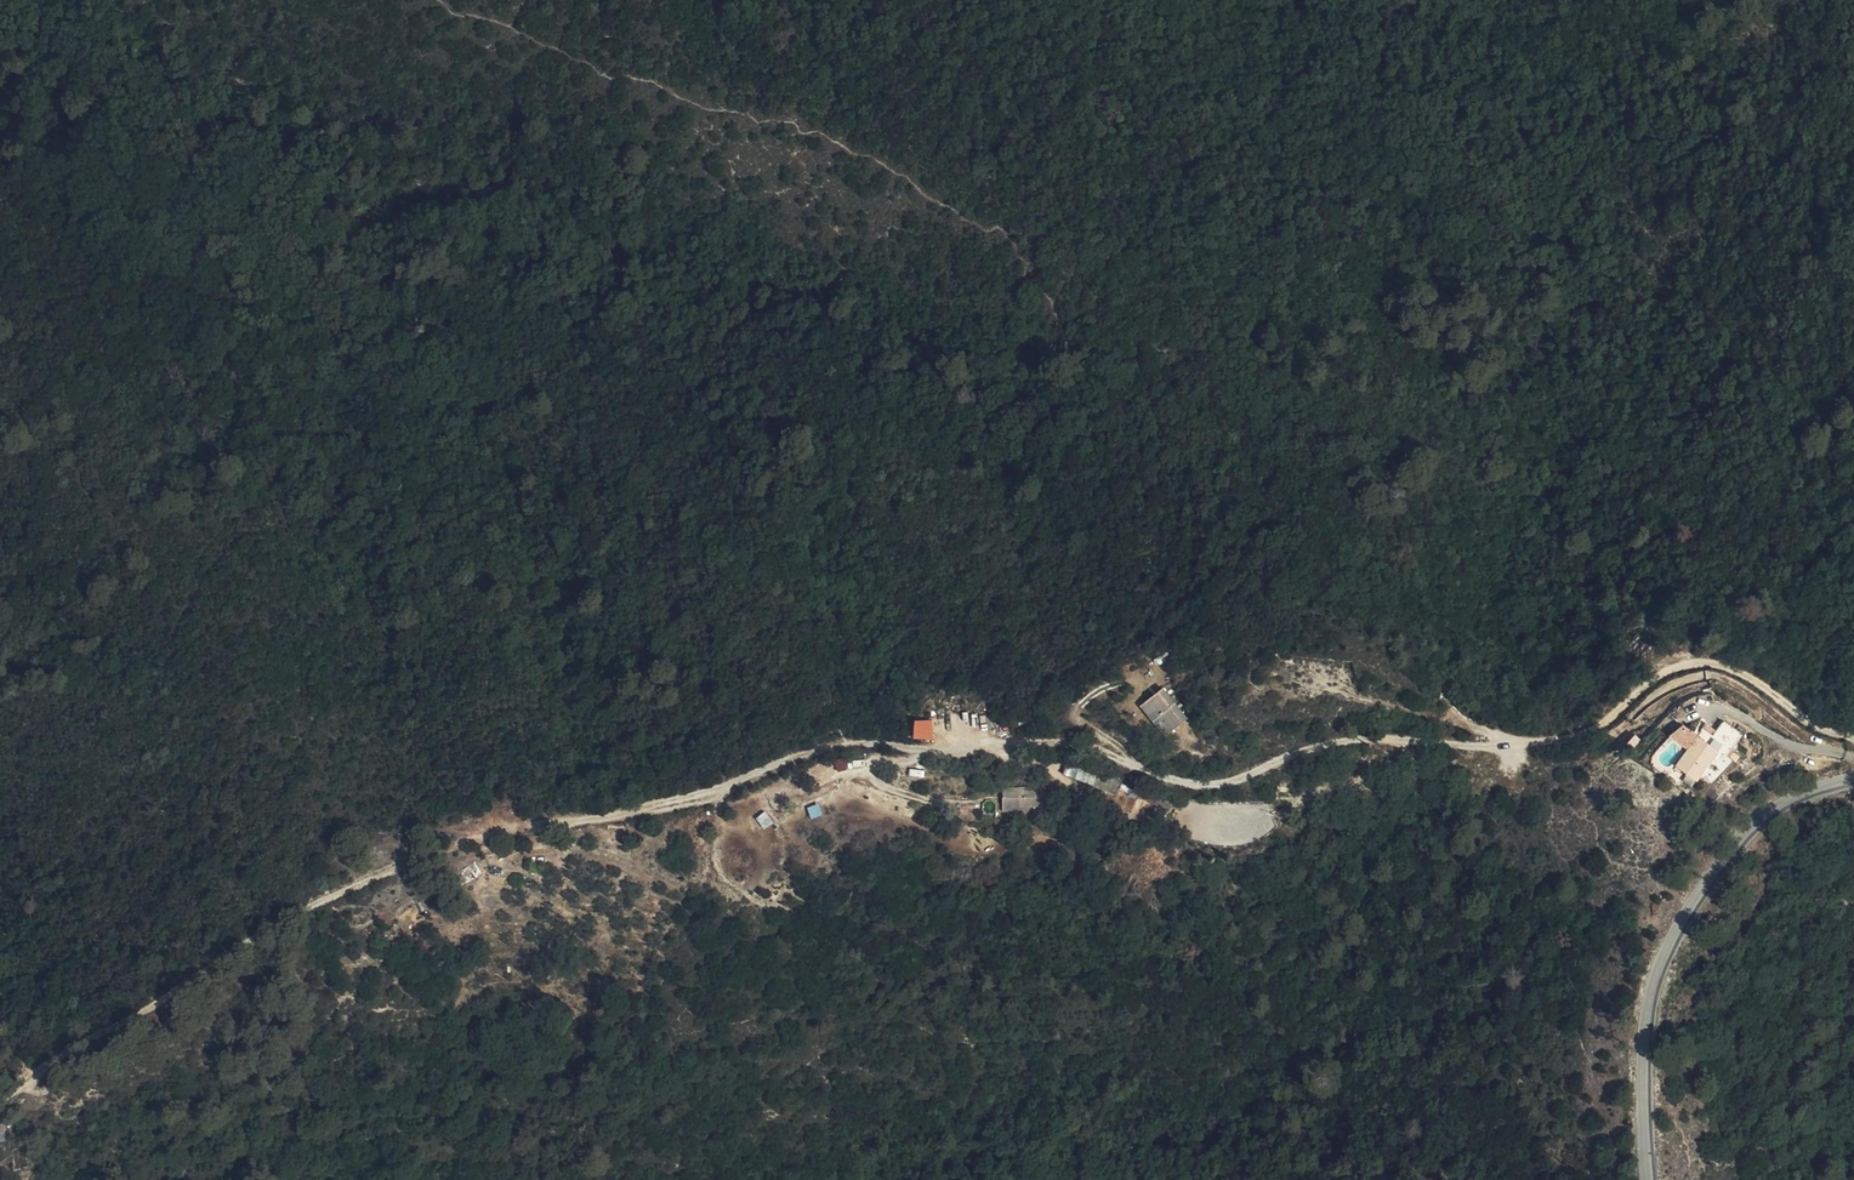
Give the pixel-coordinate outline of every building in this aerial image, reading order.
[(1156,730),(1177,714),(1153,684),(1132,700),(1156,730)] [(1743,729),(1724,713),(1712,726),(1732,742),(1743,729)] [(1668,729),(1687,742),(1695,730),(1682,721),(1668,729)] [(1695,730),(1687,742),(1673,762),(1693,775),(1714,742),(1695,730)] [(1007,806),(1036,806),(1036,790),(1007,790),(1007,806)]
